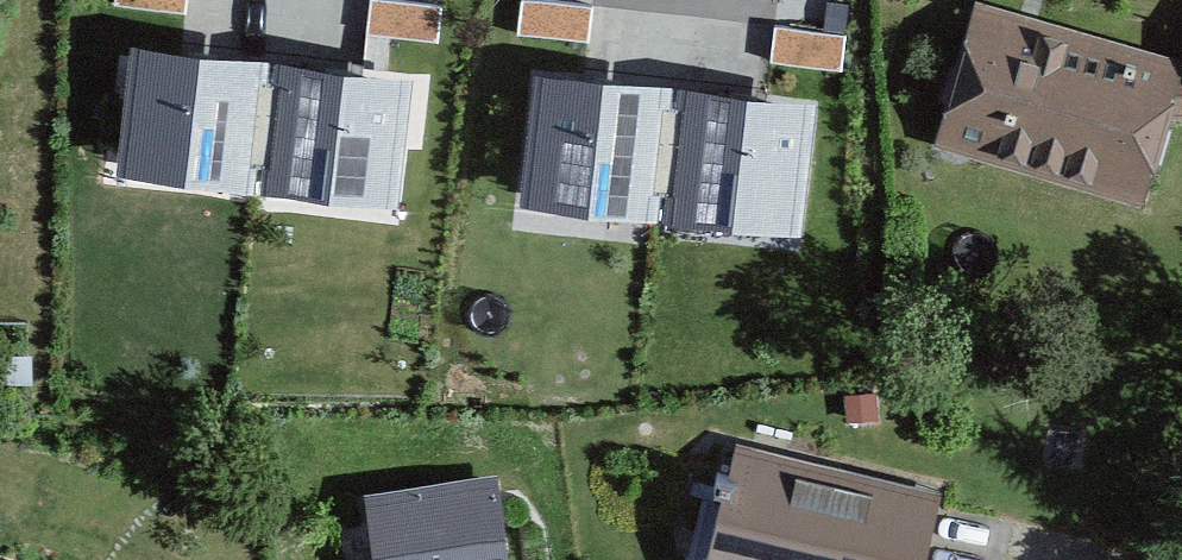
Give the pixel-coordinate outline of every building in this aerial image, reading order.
[(115,6),(186,14),(187,0),(115,0),(115,6)] [(376,0),(371,0),(368,36),(438,43),(441,6),(376,0)] [(592,8),(521,1),(518,36),(589,42),(592,8)] [(979,10),(941,145),(1147,204),(1181,83),(1181,68),(979,10)] [(846,36),(775,28),(771,63),(842,71),(846,36)] [(131,47),(116,179),(255,195),(269,63),(131,47)] [(275,64),(261,195),(399,211),(414,79),(275,64)] [(532,76),(518,210),(658,225),(673,90),(532,76)] [(678,92),(665,227),(806,241),(818,106),(678,92)] [(943,485),(735,434),(704,559),(925,559),(943,485)] [(363,497),(372,559),(509,559),(497,478),(363,497)]
